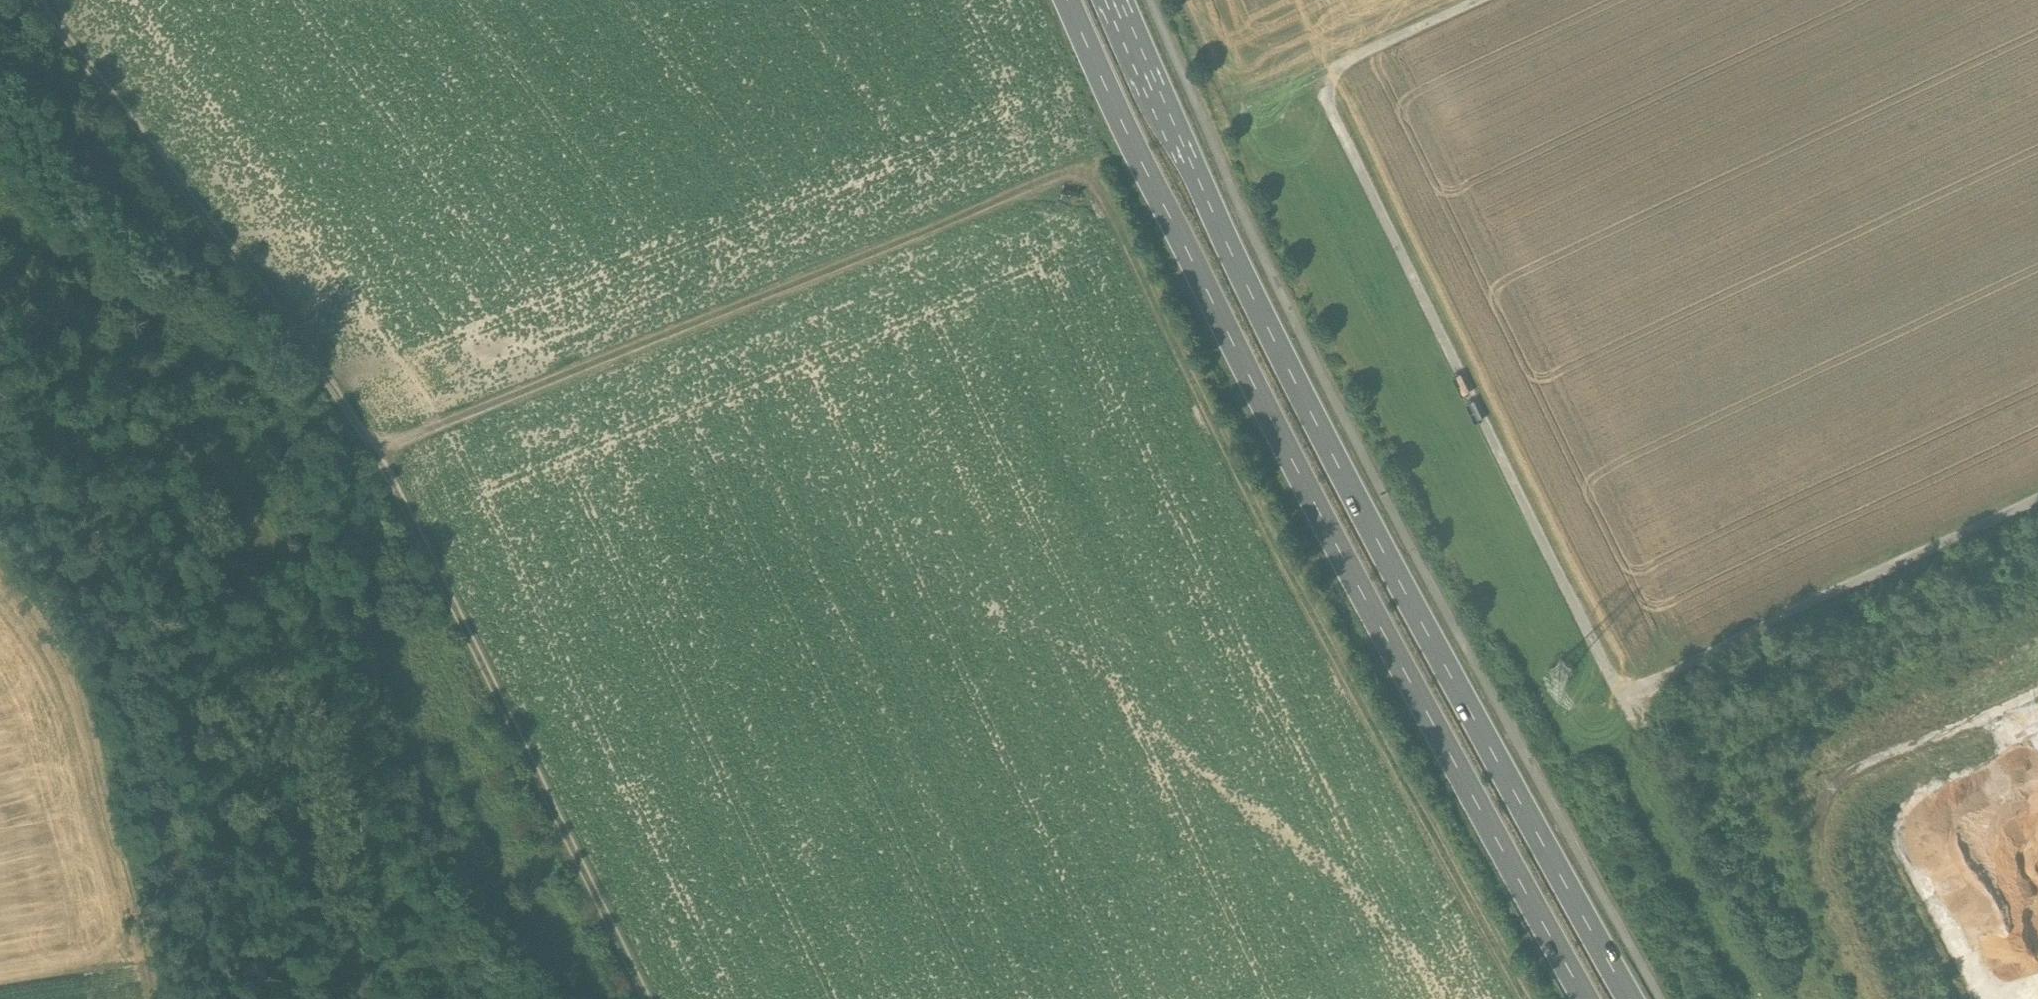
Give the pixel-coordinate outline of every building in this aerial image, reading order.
[(2037,834),(2037,781),(1920,843),(1942,884),(2037,834)]
